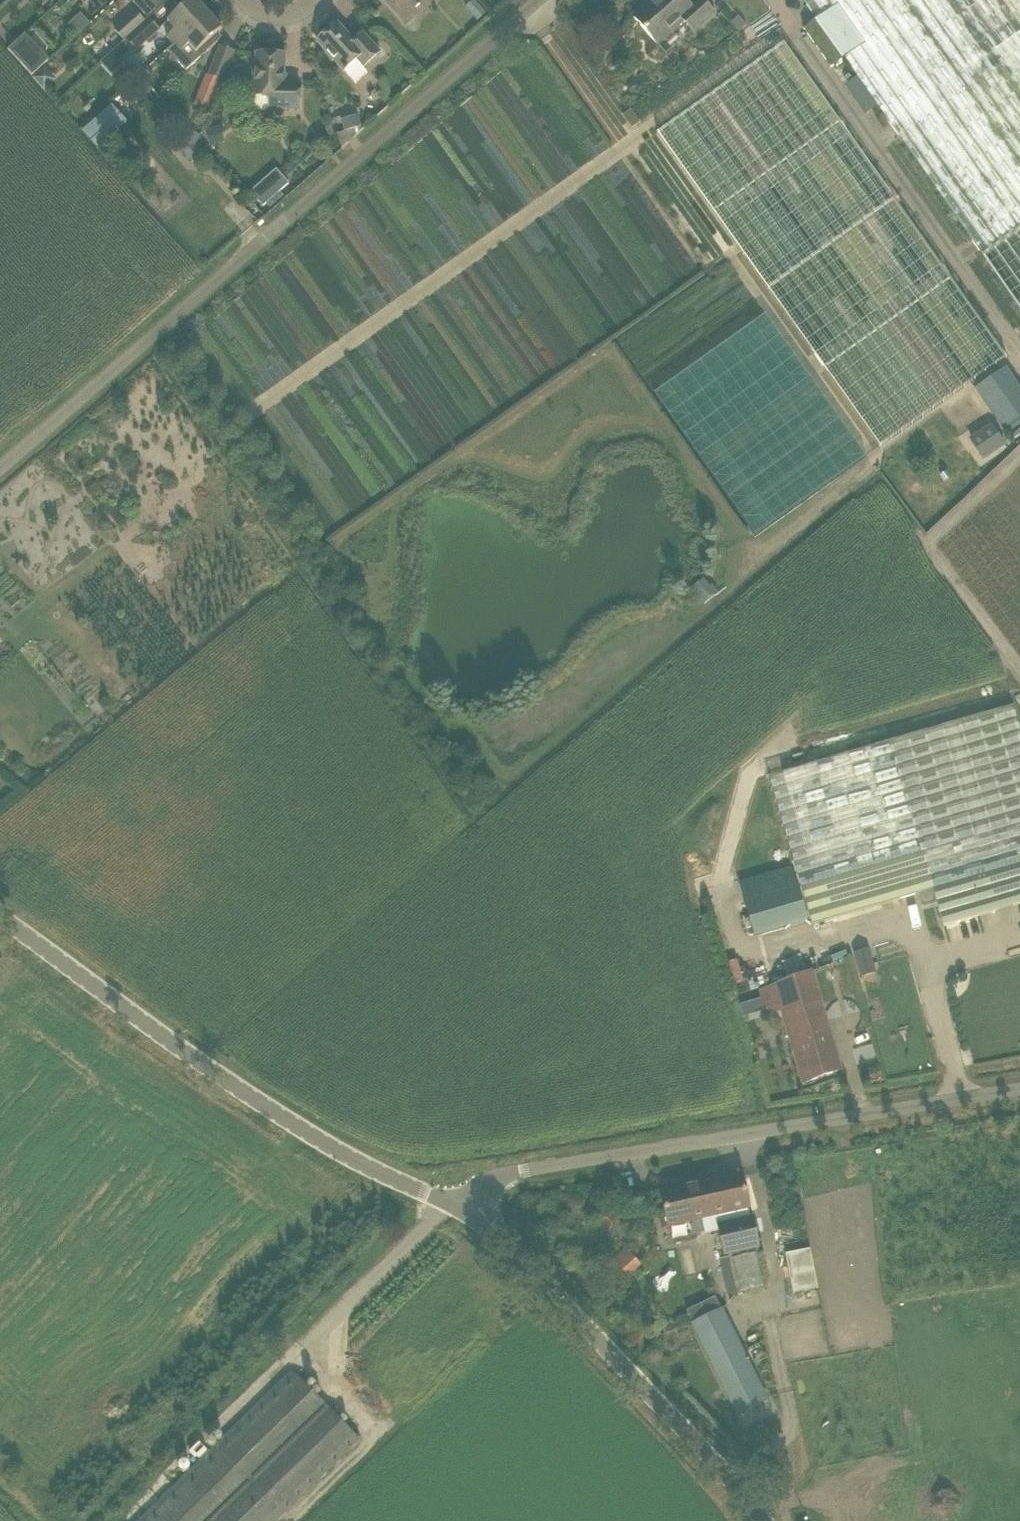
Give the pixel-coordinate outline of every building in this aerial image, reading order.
[(133,1),(145,15),(163,0),(134,0),(133,1)] [(208,13),(196,0),(191,0),(167,21),(175,29),(166,37),(173,45),(208,13)] [(402,22),(424,3),(426,5),(432,0),(382,0),(402,22)] [(702,0),(698,0),(691,6),(685,0),(654,0),(634,17),(657,43),(683,20),(693,32),(714,14),(702,0)] [(900,138),(1019,54),(1019,0),(803,0),(817,20),(837,5),(865,44),(844,59),(900,138)] [(837,5),(817,20),(804,29),(831,68),(844,59),(865,44),(837,5)] [(115,49),(125,40),(145,22),(136,12),(105,39),(115,49)] [(220,39),(216,35),(222,29),(218,25),(221,22),(212,12),(210,15),(208,13),(173,45),(167,50),(186,71),(218,42),(217,41),(220,39)] [(149,19),(145,22),(125,40),(135,51),(159,30),(149,19)] [(343,72),(344,71),(356,84),(368,73),(363,67),(379,52),(363,33),(354,41),(337,23),(317,42),(327,53),(326,54),(332,61),(333,60),(343,72)] [(25,35),(8,50),(31,76),(48,62),(25,35)] [(1006,357),(938,260),(784,44),(658,133),(880,447),(1006,357)] [(209,76),(223,81),(235,51),(221,46),(209,76)] [(283,83),(284,55),(257,54),(256,69),(256,70),(254,72),(253,80),(256,83),(255,96),(252,99),(251,107),(254,110),(265,111),(268,108),(299,109),(300,84),(283,83)] [(970,238),(1019,308),(1019,54),(900,138),(970,238)] [(112,107),(85,133),(98,147),(126,121),(112,107)] [(262,206),(288,182),(275,168),(248,191),(262,206)] [(976,389),(1004,430),(1019,419),(1019,389),(1005,368),(976,389)] [(800,886),(1019,822),(1019,732),(1012,705),(768,776),(800,886)] [(800,886),(749,901),(759,934),(810,919),(812,925),(933,890),(944,927),(1019,905),(1019,822),(800,886)] [(854,953),(858,968),(874,964),(870,948),(854,953)] [(803,1084),(842,1070),(813,971),(775,986),(803,1084)] [(742,1175),(662,1193),(669,1225),(717,1214),(719,1214),(722,1225),(719,1226),(725,1253),(758,1246),(752,1219),(750,1219),(747,1207),(749,1207),(742,1175)] [(639,1263),(627,1248),(605,1267),(617,1282),(639,1263)] [(810,1248),(786,1253),(789,1273),(813,1268),(810,1248)] [(799,1300),(817,1294),(810,1269),(791,1275),(799,1300)] [(693,1324),(738,1413),(738,1414),(767,1399),(722,1310),(693,1324)] [(653,1325),(645,1333),(655,1343),(663,1335),(653,1325)] [(147,1520),(275,1520),(359,1440),(296,1375),(147,1520)]
